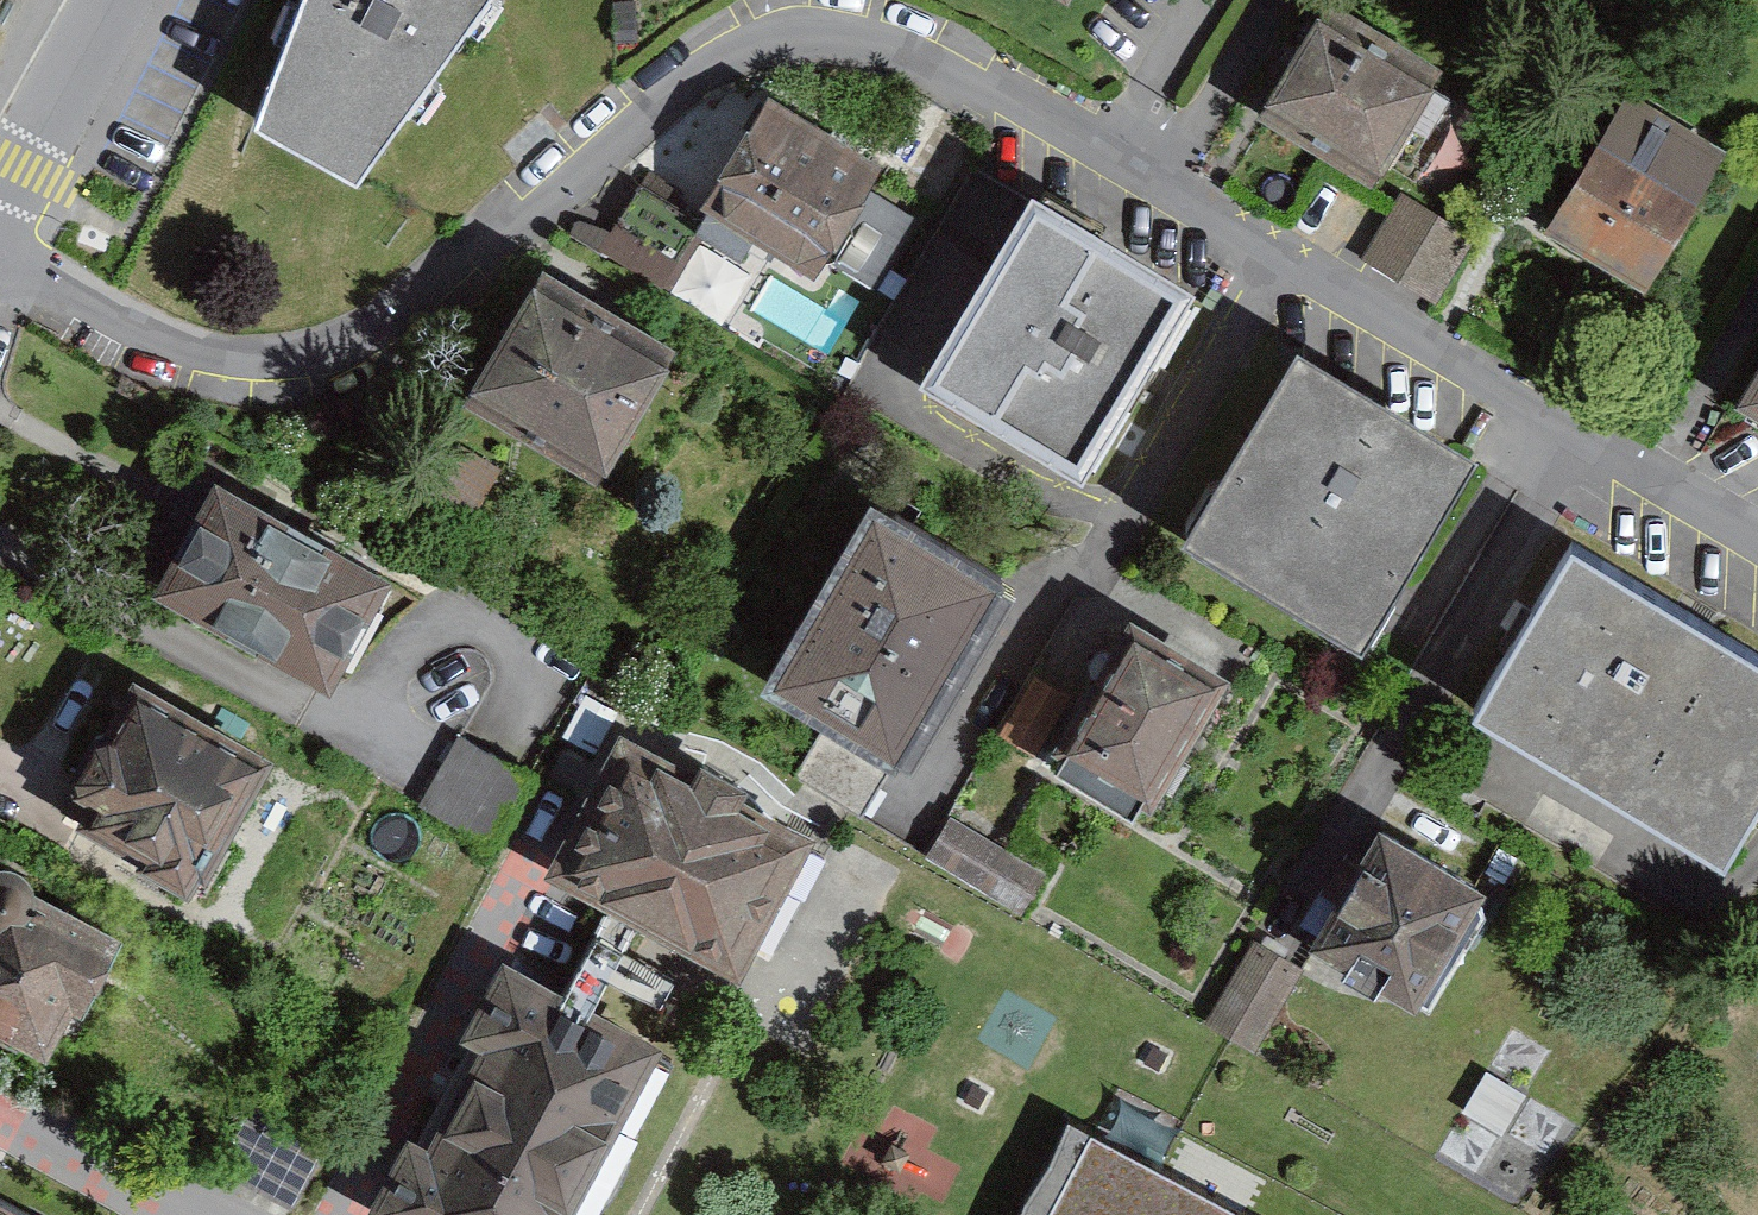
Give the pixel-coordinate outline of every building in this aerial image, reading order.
[(263,127),(367,176),(500,0),(312,0),(263,127)] [(1380,0),(1339,0),(1277,101),(1406,168),(1474,50),(1380,0)] [(1573,217),(1673,274),(1747,143),(1647,87),(1573,217)] [(819,280),(887,168),(769,96),(700,208),(819,280)] [(1398,193),(1366,263),(1443,297),(1474,227),(1398,193)] [(1100,481),(1209,294),(1043,197),(934,384),(1100,481)] [(667,284),(693,238),(633,203),(606,248),(667,284)] [(620,461),(696,335),(557,254),(481,380),(620,461)] [(1727,399),(1757,418),(1757,347),(1727,399)] [(1497,463),(1317,354),(1201,547),(1381,655),(1497,463)] [(412,551),(228,460),(169,579),(353,670),(412,551)] [(1022,561),(887,481),(773,675),(908,754),(1022,561)] [(1580,545),(1485,708),(1742,855),(1757,828),(1757,648),(1580,545)] [(1248,661),(1163,617),(1099,735),(1184,779),(1248,661)] [(1081,696),(1045,675),(1010,735),(1046,756),(1081,696)] [(275,746),(152,676),(81,801),(205,870),(275,746)] [(592,700),(569,743),(601,760),(625,718),(592,700)] [(539,767),(467,729),(427,806),(498,843),(539,767)] [(585,862),(753,950),(815,833),(647,744),(585,862)] [(1049,868),(961,817),(938,857),(1026,907),(1049,868)] [(1520,878),(1413,817),(1346,932),(1452,993),(1520,878)] [(126,930),(42,888),(41,877),(39,867),(34,860),(25,856),(16,855),(7,856),(0,860),(0,1008),(56,1037),(82,987),(94,994),(126,930)] [(1315,967),(1267,939),(1217,1022),(1265,1050),(1315,967)] [(537,966),(501,1034),(521,1044),(460,1157),(441,1146),(405,1214),(406,1214),(597,1214),(687,1046),(537,966)] [(1086,1114),(1032,1214),(1276,1214),(1086,1114)] [(0,1200),(0,1214),(29,1214),(0,1200)]
